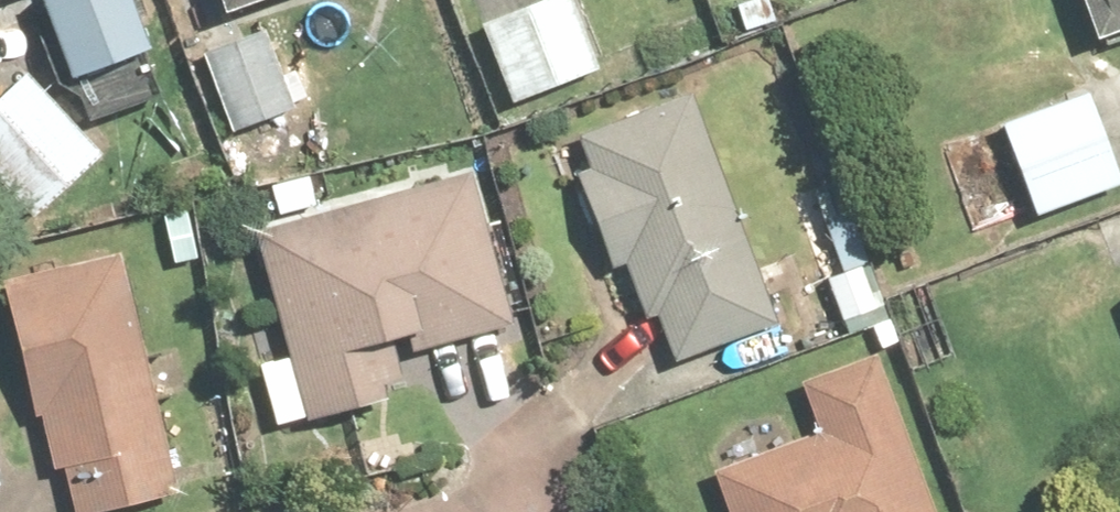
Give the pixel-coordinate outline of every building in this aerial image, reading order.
[(58,77),(143,45),(126,0),(29,0),(58,77)] [(211,12),(242,0),(206,0),(211,12)] [(471,19),(510,103),(598,63),(569,0),(512,0),(471,19)] [(1080,44),(1119,29),(1119,0),(1063,0),(1080,44)] [(263,25),(189,52),(219,132),(293,105),(263,25)] [(0,91),(0,187),(25,217),(101,154),(28,67),(0,91)] [(1082,87),(933,141),(968,233),(1116,178),(1082,87)] [(685,101),(561,160),(661,366),(784,307),(685,101)] [(462,162),(242,228),(277,342),(246,351),(269,429),(395,391),(385,360),(511,322),(462,162)] [(0,277),(0,324),(57,511),(94,511),(182,486),(109,244),(0,277)] [(878,343),(788,375),(805,426),(700,463),(718,511),(937,511),(878,343)]
